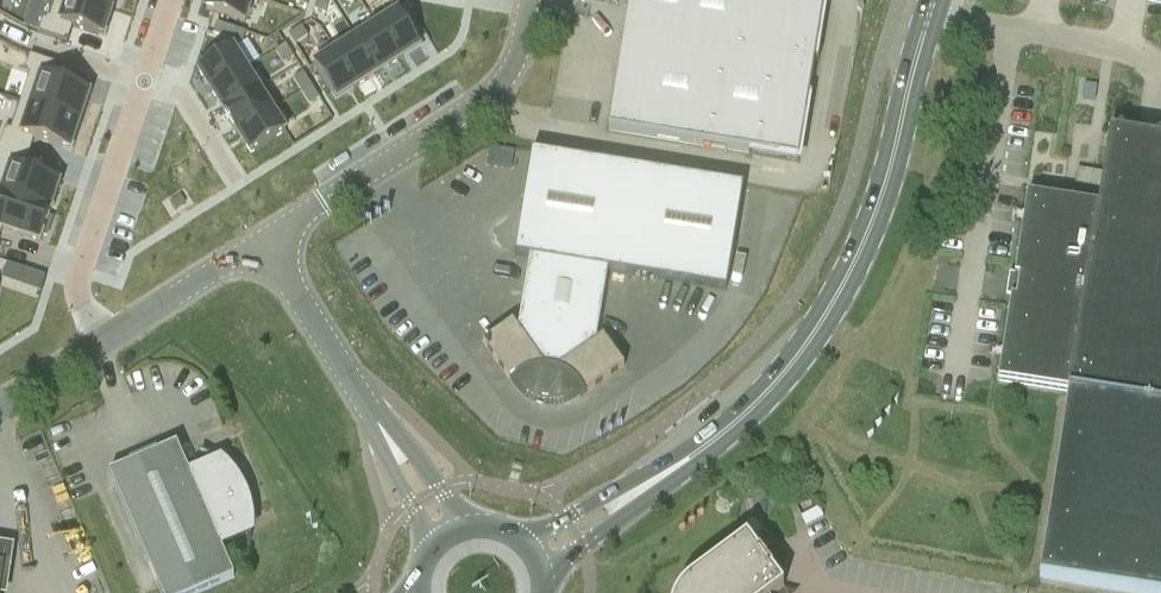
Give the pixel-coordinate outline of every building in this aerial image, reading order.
[(39,33),(68,43),(73,28),(104,38),(113,11),(80,0),(68,0),(61,22),(45,16),(44,18),(39,33)] [(113,11),(114,11),(118,0),(80,0),(113,11)] [(207,10),(246,23),(253,0),(210,0),(207,10)] [(297,4),(308,8),(311,0),(298,0),(297,4)] [(315,11),(323,14),(326,15),(331,0),(330,0),(318,0),(315,11)] [(824,0),(629,0),(608,130),(749,153),(748,157),(750,157),(751,153),(797,161),(808,97),(812,98),(813,96),(809,95),(814,61),(818,62),(818,60),(814,60),(824,0)] [(398,13),(377,27),(399,62),(420,48),(398,13)] [(213,35),(228,40),(232,28),(217,24),(213,35)] [(301,27),(288,36),(291,41),(295,46),(308,38),(301,27)] [(377,27),(356,40),(378,75),(399,62),(377,27)] [(246,33),(232,28),(228,40),(243,45),(246,33)] [(356,40),(336,53),(358,88),(378,75),(356,40)] [(286,46),(276,52),(278,56),(284,65),(294,59),(286,46)] [(233,49),(198,71),(212,92),(246,70),(233,49)] [(336,53),(314,66),(336,101),(358,88),(336,53)] [(25,71),(25,73),(41,78),(32,106),(80,122),(90,93),(54,81),(60,65),(30,56),(25,71)] [(246,70),(212,92),(224,112),(224,113),(259,91),(246,70)] [(303,73),(293,80),(301,93),(312,87),(303,73)] [(312,87),(301,93),(305,99),(310,106),(320,100),(312,87)] [(224,112),(223,113),(237,135),(238,134),(237,133),(272,111),(259,91),(224,113),(224,112)] [(5,130),(0,146),(29,156),(35,140),(70,152),(80,122),(32,106),(22,134),(6,129),(5,130)] [(272,111),(237,133),(238,134),(251,155),(286,133),(272,111)] [(1111,132),(1099,207),(1029,196),(1016,278),(1020,279),(1017,300),(1012,299),(999,381),(1070,392),(1041,580),(1125,592),(1160,592),(1160,140),(1111,132)] [(11,168),(1,196),(9,199),(50,213),(60,183),(24,171),(29,156),(0,146),(0,147),(0,165),(11,168)] [(565,399),(569,397),(570,396),(575,403),(624,368),(603,338),(596,343),(608,272),(726,291),(743,187),(532,153),(515,257),(530,259),(518,331),(513,323),(483,344),(519,394),(526,389),(528,392),(530,394),(532,396),(535,398),(539,400),(543,401),(546,402),(549,402),(551,402),(555,402),(557,402),(560,401),(563,400),(565,399)] [(4,230),(41,243),(44,236),(47,237),(52,220),(49,219),(51,213),(50,213),(9,199),(1,196),(0,196),(0,243),(4,230)] [(40,292),(45,277),(8,265),(3,280),(40,292)] [(203,452),(201,451),(201,452),(219,464),(190,476),(177,445),(110,474),(161,592),(199,592),(234,578),(220,546),(249,534),(245,555),(247,555),(248,552),(249,549),(250,543),(250,540),(251,534),(251,531),(251,527),(251,524),(251,520),(250,516),(249,511),(248,508),(247,504),(245,497),(243,492),(240,486),(237,481),(235,478),(231,474),(226,469),(221,464),(215,459),(211,456),(208,454),(203,452)] [(783,589),(750,545),(747,540),(688,583),(685,586),(682,589),(681,591),(679,592),(779,592),(783,589)]
